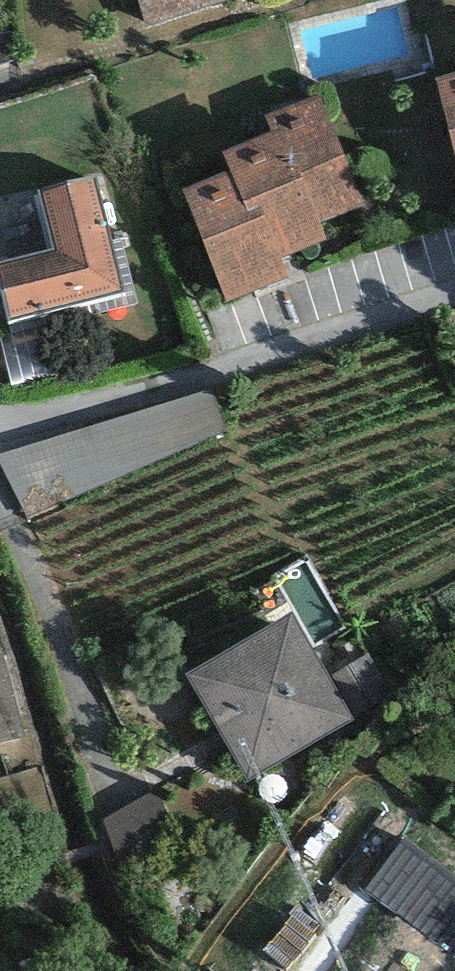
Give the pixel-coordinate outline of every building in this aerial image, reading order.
[(223,0),(140,0),(148,24),(223,0)] [(436,76),(454,156),(454,72),(436,76)] [(362,203),(317,95),(266,116),(272,132),(222,152),(229,169),(182,188),(228,301),(288,276),(281,258),(326,240),(318,222),(362,203)] [(0,262),(0,291),(8,322),(124,294),(96,178),(40,191),(54,249),(0,262)] [(345,294),(413,284),(406,244),(339,254),(345,294)] [(354,720),(291,614),(184,677),(247,783),(354,720)] [(0,643),(0,744),(22,739),(4,653),(0,643)] [(116,839),(171,819),(160,789),(105,810),(116,839)] [(404,839),(364,891),(454,961),(454,878),(404,839)]
